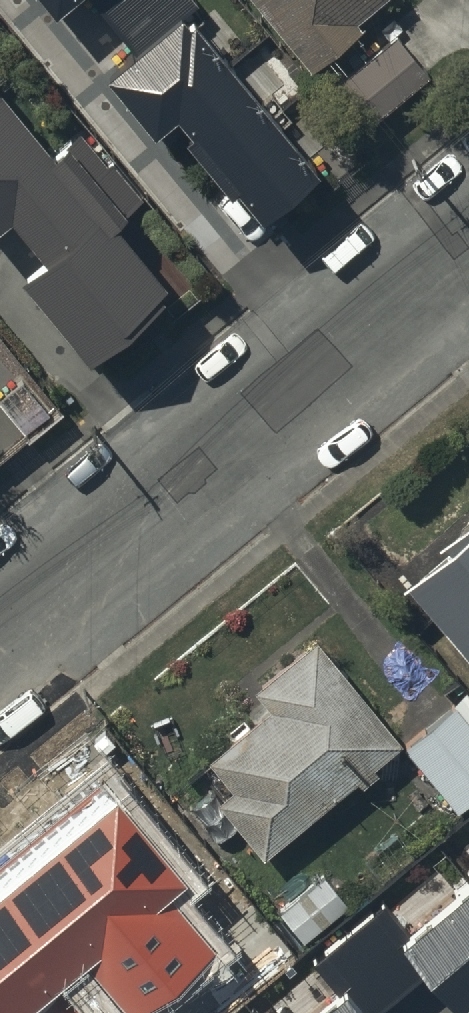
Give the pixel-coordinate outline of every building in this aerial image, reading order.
[(129,36),(174,0),(100,0),(129,36)] [(182,0),(174,0),(129,36),(104,58),(148,110),(172,90),(193,114),(185,121),(260,210),(325,155),(193,0),(186,0),(184,2),(182,0)] [(311,80),(360,40),(353,32),(392,0),(245,0),(311,80)] [(393,44),(336,93),(370,134),(428,86),(393,44)] [(6,196),(42,238),(17,258),(85,340),(170,270),(0,65),(0,201),(6,196)] [(410,594),(468,665),(468,537),(448,555),(452,560),(410,594)] [(400,753),(316,651),(255,701),(271,720),(236,749),(243,756),(214,780),(231,800),(223,807),(269,864),(359,789),(363,794),(378,782),(373,776),(400,753)] [(405,755),(458,819),(468,810),(468,730),(455,713),(405,755)] [(141,791),(91,834),(167,923),(217,880),(141,791)] [(373,1008),(425,964),(454,998),(468,986),(468,863),(400,920),(381,897),(311,955),(332,980),(293,1012),(377,1012),(373,1008)] [(333,923),(348,911),(326,883),(282,918),(304,947),(313,940),(315,943),(336,927),(333,923)] [(209,968),(243,1012),(244,1012),(298,973),(264,927),(209,968)] [(9,1012),(208,1012),(167,962),(129,994),(91,947),(9,1012)]
